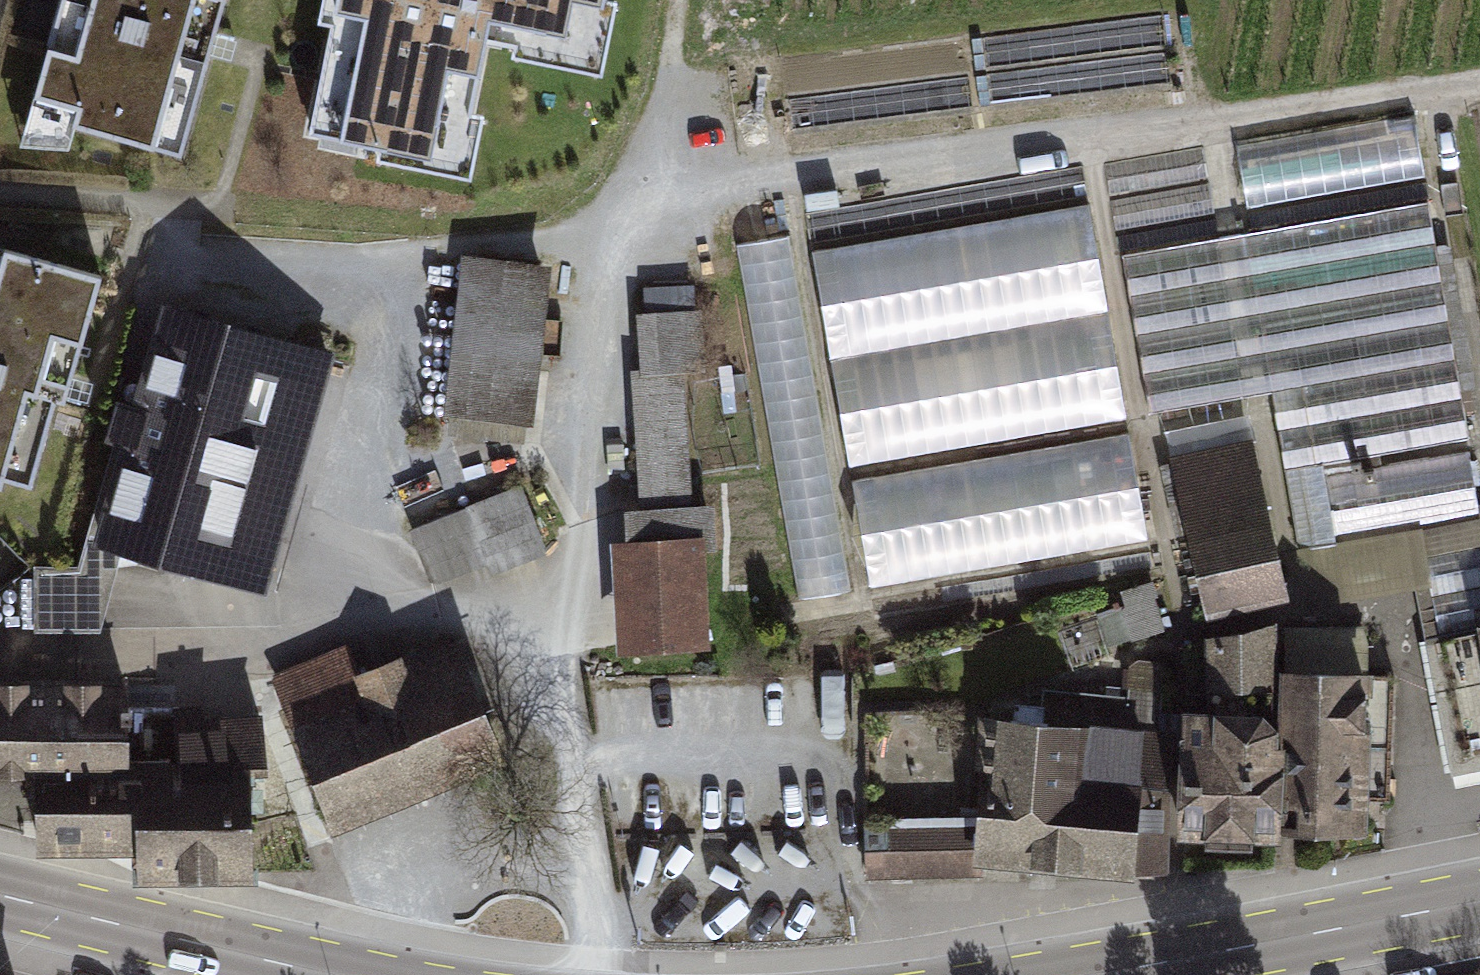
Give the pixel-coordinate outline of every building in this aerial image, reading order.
[(20,145),(68,147),(76,122),(182,153),(211,45),(222,0),(62,0),(20,145)] [(327,24),(304,133),(374,148),(372,160),(467,179),(481,114),(468,112),(483,37),(511,43),(508,57),(599,76),(615,0),(613,0),(319,0),(314,21),(327,24)] [(1169,26),(982,48),(986,81),(1173,59),(1169,26)] [(1174,66),(989,88),(992,119),(1178,98),(1174,66)] [(971,92),(788,113),(791,142),(974,121),(971,92)] [(1419,126),(1240,153),(1249,220),(1429,193),(1419,126)] [(794,204),(756,211),(821,611),(860,605),(794,204)] [(751,211),(712,217),(778,618),(817,612),(751,211)] [(1430,219),(1124,268),(1151,428),(1271,408),(1455,377),(1430,219)] [(1088,220),(809,268),(826,371),(1106,323),(1088,220)] [(0,245),(0,489),(2,490),(1,478),(35,488),(59,406),(68,409),(106,275),(0,245)] [(552,267),(468,258),(452,416),(536,424),(552,267)] [(636,304),(645,495),(698,492),(692,363),(708,362),(705,301),(636,304)] [(336,354),(165,305),(96,546),(266,595),(336,354)] [(1106,323),(826,371),(846,477),(1126,429),(1106,323)] [(1271,408),(1297,561),(1479,531),(1479,510),(1455,377),(1271,408)] [(1250,445),(1172,462),(1209,629),(1287,612),(1250,445)] [(1130,446),(850,495),(867,598),(1147,550),(1130,446)] [(440,585),(554,540),(530,479),(416,524),(440,585)] [(701,539),(610,546),(619,658),(710,651),(701,539)] [(1181,712),(1179,841),(1280,844),(1281,839),(1284,750),(1286,675),(1277,675),(1277,623),(1204,637),(1203,711),(1181,712)] [(1430,642),(1458,777),(1479,772),(1479,632),(1430,642)] [(505,756),(456,640),(359,681),(345,648),(275,678),(339,827),(505,756)] [(1397,678),(1286,675),(1284,750),(1395,753),(1397,678)] [(0,680),(0,803),(36,803),(34,774),(113,774),(114,709),(115,681),(0,680)] [(114,709),(113,774),(34,774),(36,803),(39,835),(134,833),(134,872),(255,870),(253,778),(272,778),(263,715),(232,716),(233,725),(209,726),(204,706),(114,709)] [(1172,733),(984,720),(976,832),(867,835),(865,883),(976,878),(976,866),(1131,883),(1166,874),(1172,733)] [(1395,753),(1284,750),(1281,839),(1369,838),(1367,800),(1394,800),(1395,753)] [(700,838),(668,839),(669,869),(701,868),(700,838)]
